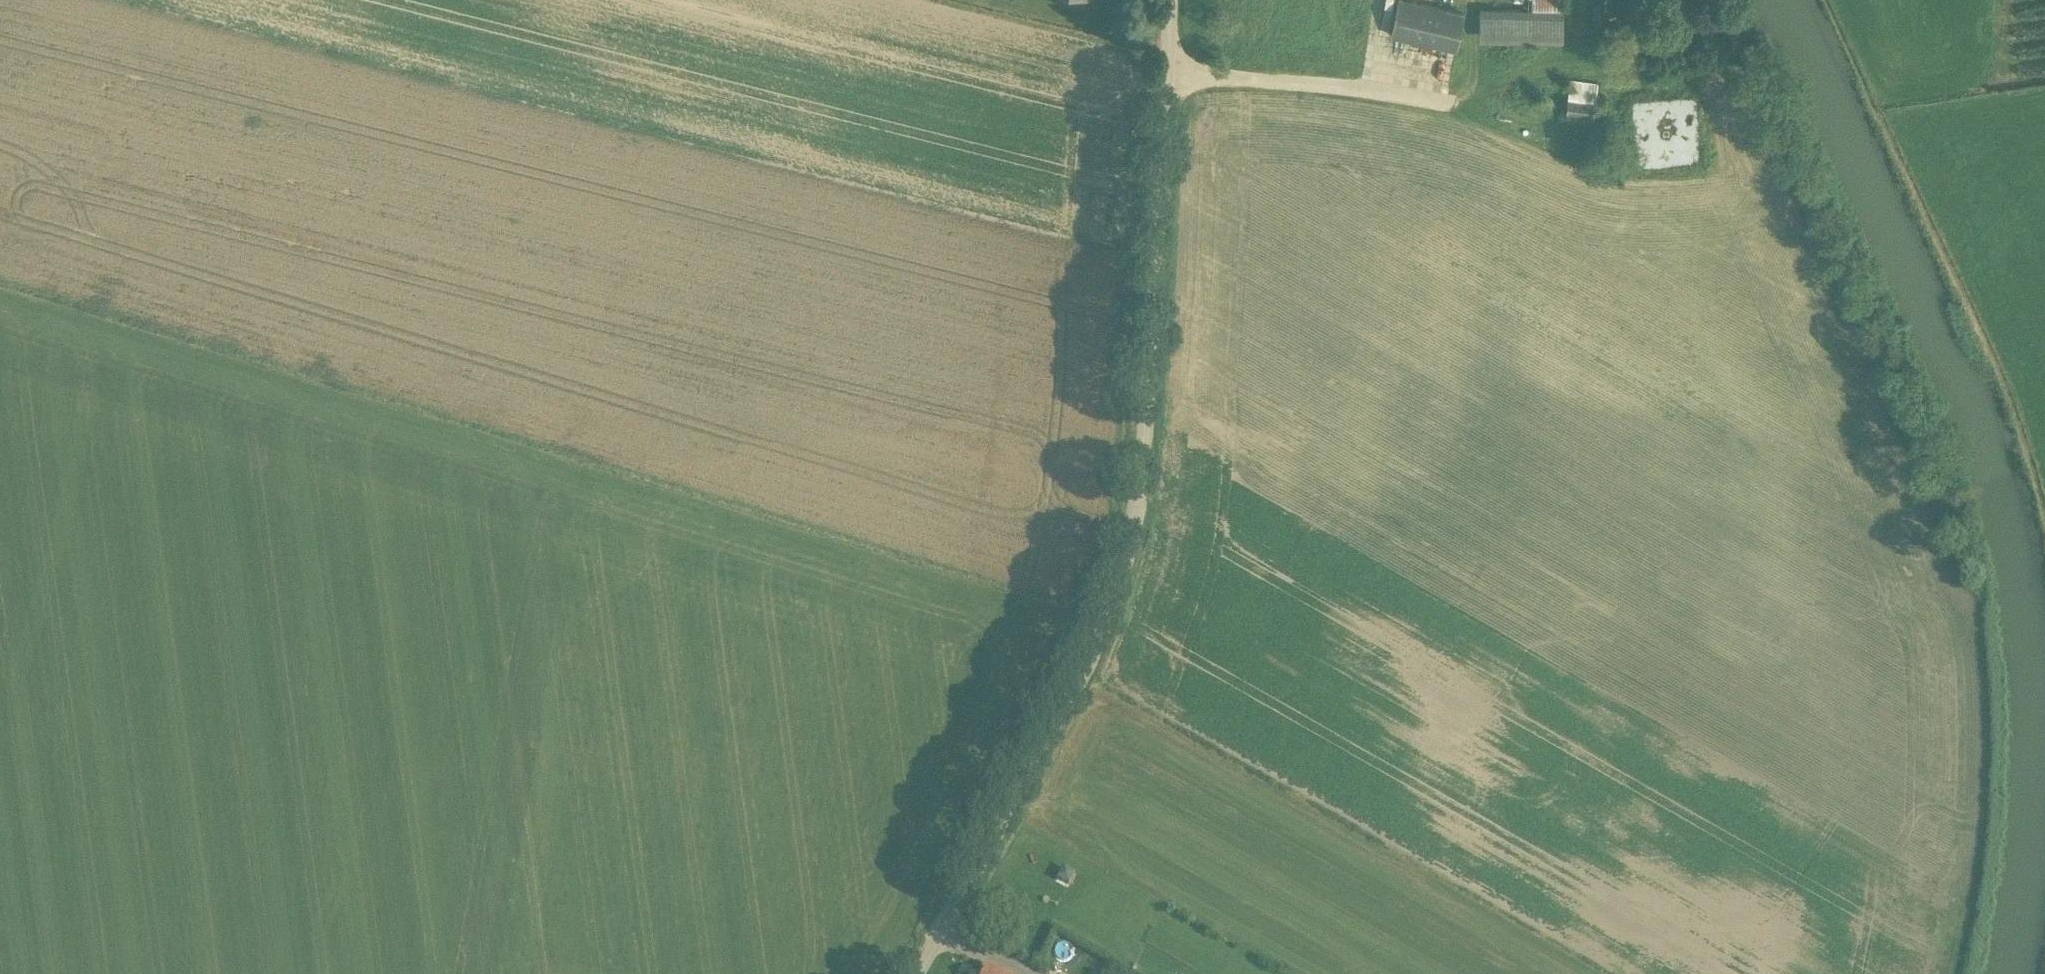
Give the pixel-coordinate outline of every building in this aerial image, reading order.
[(1392,35),(1456,49),(1464,13),(1407,0),(1398,0),(1392,35)] [(1527,9),(1480,8),(1479,40),(1563,42),(1564,0),(1527,0),(1527,9)] [(1566,113),(1594,116),(1594,114),(1607,115),(1608,102),(1596,101),(1597,83),(1570,80),(1566,113)] [(1064,867),(1057,878),(1069,885),(1075,873),(1064,867)]
